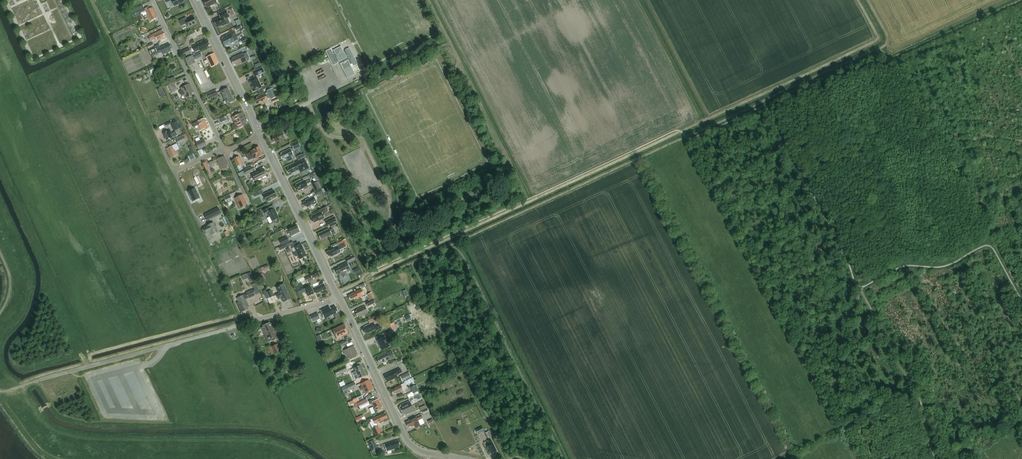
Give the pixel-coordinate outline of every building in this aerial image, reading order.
[(139,6),(132,10),(133,12),(136,17),(142,14),(139,6)] [(149,7),(145,9),(147,13),(151,21),(157,18),(156,17),(157,16),(153,7),(150,9),(149,7)] [(223,26),(227,24),(225,19),(230,17),(227,10),(219,14),(221,17),(214,20),(218,27),(222,25),(223,26)] [(180,20),(182,26),(187,24),(189,27),(197,23),(194,17),(188,20),(186,17),(180,20)] [(165,38),(164,36),(166,35),(163,30),(149,36),(151,41),(156,38),(158,41),(165,38)] [(224,43),(237,36),(235,31),(223,37),(223,38),(222,39),(224,43)] [(237,36),(224,43),(225,46),(227,46),(227,47),(240,41),(237,36)] [(207,41),(206,40),(206,39),(197,44),(197,45),(193,47),(196,53),(209,46),(208,45),(210,44),(208,40),(207,41)] [(169,43),(157,49),(159,53),(163,52),(164,54),(166,53),(169,52),(171,51),(171,49),(172,48),(169,43)] [(149,49),(151,54),(156,52),(157,52),(157,51),(156,50),(155,46),(154,46),(149,49)] [(331,49),(326,51),(333,65),(338,63),(338,62),(339,61),(348,78),(356,75),(351,65),(352,64),(354,66),(358,64),(350,48),(345,50),(346,51),(344,52),(342,46),(334,50),(335,52),(333,53),(331,49)] [(184,57),(192,54),(190,48),(182,52),(184,57)] [(203,56),(201,52),(193,56),(185,59),(189,66),(196,63),(195,60),(203,56)] [(233,59),(232,60),(234,65),(236,64),(237,66),(247,61),(246,59),(250,58),(247,52),(244,54),(243,53),(233,58),(233,59)] [(219,62),(215,53),(206,57),(211,67),(218,64),(217,63),(219,62)] [(254,77),(265,72),(262,67),(252,72),(254,77)] [(262,87),(257,76),(249,80),(254,91),(262,87)] [(174,82),(169,85),(172,93),(178,90),(174,82)] [(194,92),(190,84),(181,88),(182,90),(180,91),(179,92),(181,95),(183,95),(184,94),(186,98),(193,94),(192,93),(194,92)] [(227,104),(235,101),(228,88),(221,91),(227,104)] [(258,98),(254,100),(257,104),(260,103),(260,104),(262,103),(263,103),(264,102),(269,100),(269,99),(271,98),(271,99),(272,99),(275,98),(277,97),(276,95),(275,93),(273,89),(273,88),(269,90),(267,91),(268,93),(266,94),(265,93),(264,93),(259,96),(257,97),(258,98)] [(215,90),(207,94),(205,95),(208,100),(209,99),(218,95),(215,90)] [(240,113),(237,115),(243,126),(247,124),(246,123),(248,122),(247,122),(246,119),(243,112),(240,113)] [(233,125),(232,127),(233,130),(239,127),(239,128),(243,126),(237,115),(232,117),(236,124),(233,125)] [(209,128),(205,118),(196,122),(193,124),(194,127),(198,125),(201,131),(202,130),(203,132),(209,128)] [(177,121),(172,124),(175,131),(180,129),(178,125),(177,121)] [(171,130),(164,133),(167,140),(172,138),(173,137),(174,137),(172,133),(171,130)] [(286,138),(282,131),(273,136),(274,137),(272,138),(274,142),(276,141),(276,142),(286,138)] [(186,142),(186,141),(189,140),(186,134),(174,139),(175,141),(176,140),(179,146),(186,142)] [(203,138),(195,142),(199,149),(207,146),(203,138)] [(179,154),(177,150),(179,149),(177,144),(174,145),(167,148),(171,157),(172,156),(173,157),(179,154)] [(257,159),(263,156),(259,148),(253,150),(254,151),(251,152),(251,154),(246,156),(249,161),(254,158),(254,160),(257,158),(257,159)] [(282,154),(281,155),(283,159),(284,158),(285,160),(286,159),(292,156),(294,155),(291,149),(291,148),(281,153),(282,154)] [(217,159),(222,169),(228,167),(227,165),(229,165),(225,155),(217,159)] [(239,156),(233,159),(239,170),(243,169),(241,164),(243,164),(239,156)] [(289,168),(288,169),(289,173),(291,172),(291,173),(300,169),(301,172),(309,168),(307,163),(305,159),(288,167),(289,168)] [(206,162),(203,163),(208,175),(212,174),(206,162)] [(246,170),(244,171),(246,175),(254,171),(252,167),(246,170)] [(263,168),(252,174),(256,181),(267,175),(263,168)] [(297,185),(296,186),(298,190),(299,189),(300,190),(305,188),(305,189),(308,188),(308,186),(307,184),(311,182),(310,179),(311,178),(310,178),(311,178),(309,176),(309,175),(303,178),(304,181),(296,184),(297,185)] [(198,187),(203,185),(198,176),(194,178),(198,187)] [(312,184),(315,191),(316,191),(321,189),(322,188),(319,181),(317,182),(312,184)] [(195,188),(188,192),(192,201),(200,198),(195,188)] [(269,192),(264,194),(268,202),(272,200),(271,200),(277,197),(274,190),(269,192)] [(233,201),(230,194),(224,197),(227,203),(233,201)] [(246,205),(248,204),(243,195),(236,198),(238,204),(237,204),(240,209),(246,206),(246,205)] [(307,206),(308,207),(310,206),(311,206),(313,205),(313,204),(317,203),(314,196),(306,200),(307,201),(304,203),(306,207),(307,206)] [(270,223),(271,223),(274,221),(275,223),(277,223),(279,222),(279,221),(279,219),(280,218),(275,209),(271,210),(269,207),(263,210),(265,214),(268,213),(270,217),(268,218),(270,223)] [(326,207),(318,210),(319,212),(321,212),(323,216),(324,215),(325,214),(324,213),(328,211),(326,207)] [(218,208),(204,215),(207,221),(221,214),(218,208)] [(315,222),(324,218),(323,216),(321,212),(319,212),(312,216),(312,217),(311,218),(313,222),(314,221),(315,222)] [(328,225),(336,221),(334,217),(325,221),(328,225)] [(212,232),(213,235),(219,232),(214,222),(204,227),(207,234),(212,232)] [(329,229),(319,234),(320,237),(322,236),(323,238),(328,236),(329,237),(336,234),(333,228),(338,226),(337,222),(331,225),(332,229),(330,230),(329,229)] [(295,234),(300,232),(298,227),(298,226),(297,226),(297,225),(289,229),(288,227),(285,228),(286,230),(288,234),(291,233),(292,236),(296,234),(295,234)] [(279,248),(280,250),(280,251),(280,250),(291,245),(293,248),(295,247),(297,252),(294,253),(294,254),(295,256),(296,257),(298,256),(300,259),(307,256),(302,244),(299,245),(298,242),(294,243),(293,241),(279,248)] [(331,251),(328,252),(329,256),(331,255),(332,257),(335,255),(336,255),(337,254),(341,252),(338,246),(330,250),(331,251)] [(354,255),(346,259),(348,264),(356,260),(354,255)] [(347,275),(345,272),(350,269),(347,262),(339,266),(339,268),(336,269),(338,274),(339,273),(340,274),(342,273),(344,277),(347,275)] [(306,278),(308,282),(316,278),(315,277),(320,275),(318,271),(311,274),(311,275),(306,278)] [(302,275),(295,278),(298,284),(305,281),(302,275)] [(276,295),(278,299),(282,298),(284,302),(291,299),(284,284),(277,287),(280,293),(276,295)] [(317,293),(326,289),(324,284),(314,288),(313,285),(305,288),(308,296),(316,293),(317,293)] [(349,296),(349,297),(350,299),(351,300),(355,298),(355,299),(357,298),(357,299),(358,298),(364,295),(362,289),(352,293),(353,294),(349,296)] [(238,302),(237,303),(241,312),(242,312),(249,309),(248,307),(250,307),(246,299),(249,298),(256,295),(255,294),(255,293),(254,291),(253,290),(247,293),(244,294),(237,298),(238,302)] [(331,309),(330,306),(321,310),(325,318),(337,313),(336,311),(338,311),(336,306),(331,309)] [(356,310),(357,311),(356,312),(357,316),(359,315),(359,317),(368,313),(365,306),(356,310)] [(312,322),(320,319),(318,313),(310,316),(312,322)] [(412,314),(404,317),(407,322),(412,320),(411,318),(413,317),(412,314)] [(272,323),(271,324),(270,322),(263,326),(264,327),(262,328),(269,342),(279,338),(272,323)] [(365,328),(363,329),(365,333),(367,332),(367,333),(377,329),(377,330),(383,327),(381,322),(379,323),(375,325),(374,322),(370,324),(364,327),(365,328)] [(345,324),(333,330),(337,338),(349,333),(345,324)] [(382,350),(390,346),(385,336),(377,340),(382,350)] [(281,350),(278,344),(269,348),(272,355),(281,350)] [(356,355),(358,354),(354,346),(344,351),(348,359),(350,358),(350,359),(357,356),(356,355)] [(379,357),(380,358),(378,359),(379,363),(381,362),(381,363),(390,359),(389,357),(394,354),(392,351),(379,357)] [(361,365),(354,368),(356,372),(352,373),(355,380),(359,378),(366,375),(361,365)] [(342,367),(334,371),(336,377),(346,372),(344,369),(343,370),(342,367)] [(385,376),(388,381),(389,380),(389,381),(398,377),(397,375),(402,372),(400,368),(387,374),(388,375),(385,376)] [(409,373),(400,377),(402,381),(411,377),(409,373)] [(373,390),(372,389),(373,388),(369,380),(361,384),(362,387),(360,388),(361,390),(364,389),(366,394),(373,390)] [(341,388),(344,393),(357,387),(354,382),(341,388)] [(394,394),(395,394),(396,395),(404,391),(404,390),(407,389),(405,384),(405,383),(395,388),(396,389),(392,390),(394,394)] [(367,399),(357,403),(359,406),(360,410),(370,405),(368,402),(367,399)] [(374,401),(372,402),(372,403),(374,407),(373,407),(375,412),(382,409),(381,408),(383,407),(379,399),(377,400),(374,401)] [(402,411),(412,406),(410,401),(401,405),(401,407),(400,407),(402,411)] [(405,414),(405,415),(415,411),(412,406),(402,411),(403,415),(405,414)] [(374,418),(373,419),(375,424),(376,423),(380,422),(381,423),(385,421),(384,420),(385,419),(387,418),(386,414),(382,415),(374,418)] [(410,421),(407,422),(409,427),(410,426),(411,427),(414,425),(415,429),(421,426),(420,423),(419,420),(423,418),(421,414),(409,420),(410,421)] [(373,429),(372,429),(376,436),(381,434),(378,426),(378,427),(373,429)] [(497,451),(491,439),(488,441),(490,445),(488,446),(491,454),(492,453),(492,454),(494,453),(494,452),(497,451)] [(374,440),(368,443),(371,450),(378,448),(374,440)] [(386,446),(385,446),(386,451),(387,451),(391,450),(399,447),(399,445),(400,445),(398,440),(385,445),(386,446)]
